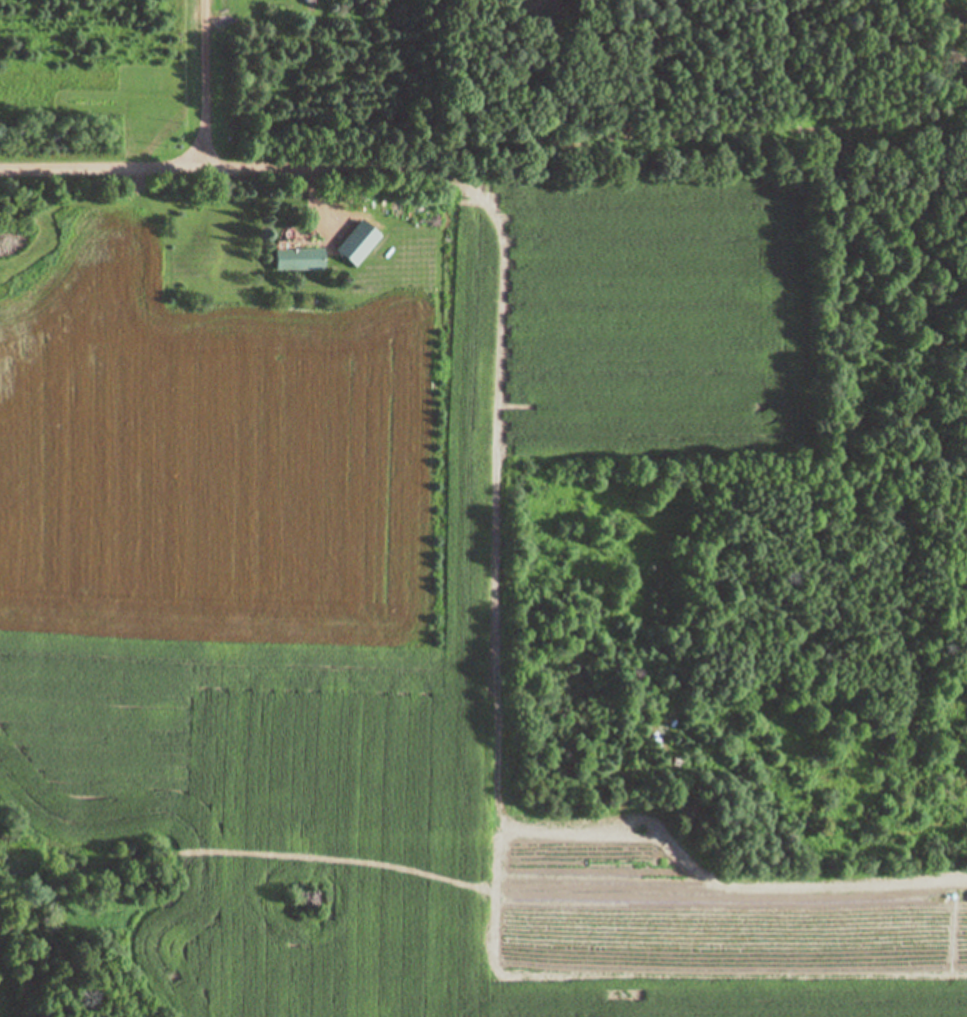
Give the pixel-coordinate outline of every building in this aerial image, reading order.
[(380,241),(361,221),(332,250),(351,270),(380,241)] [(323,272),(323,251),(271,251),(271,272),(323,272)]
